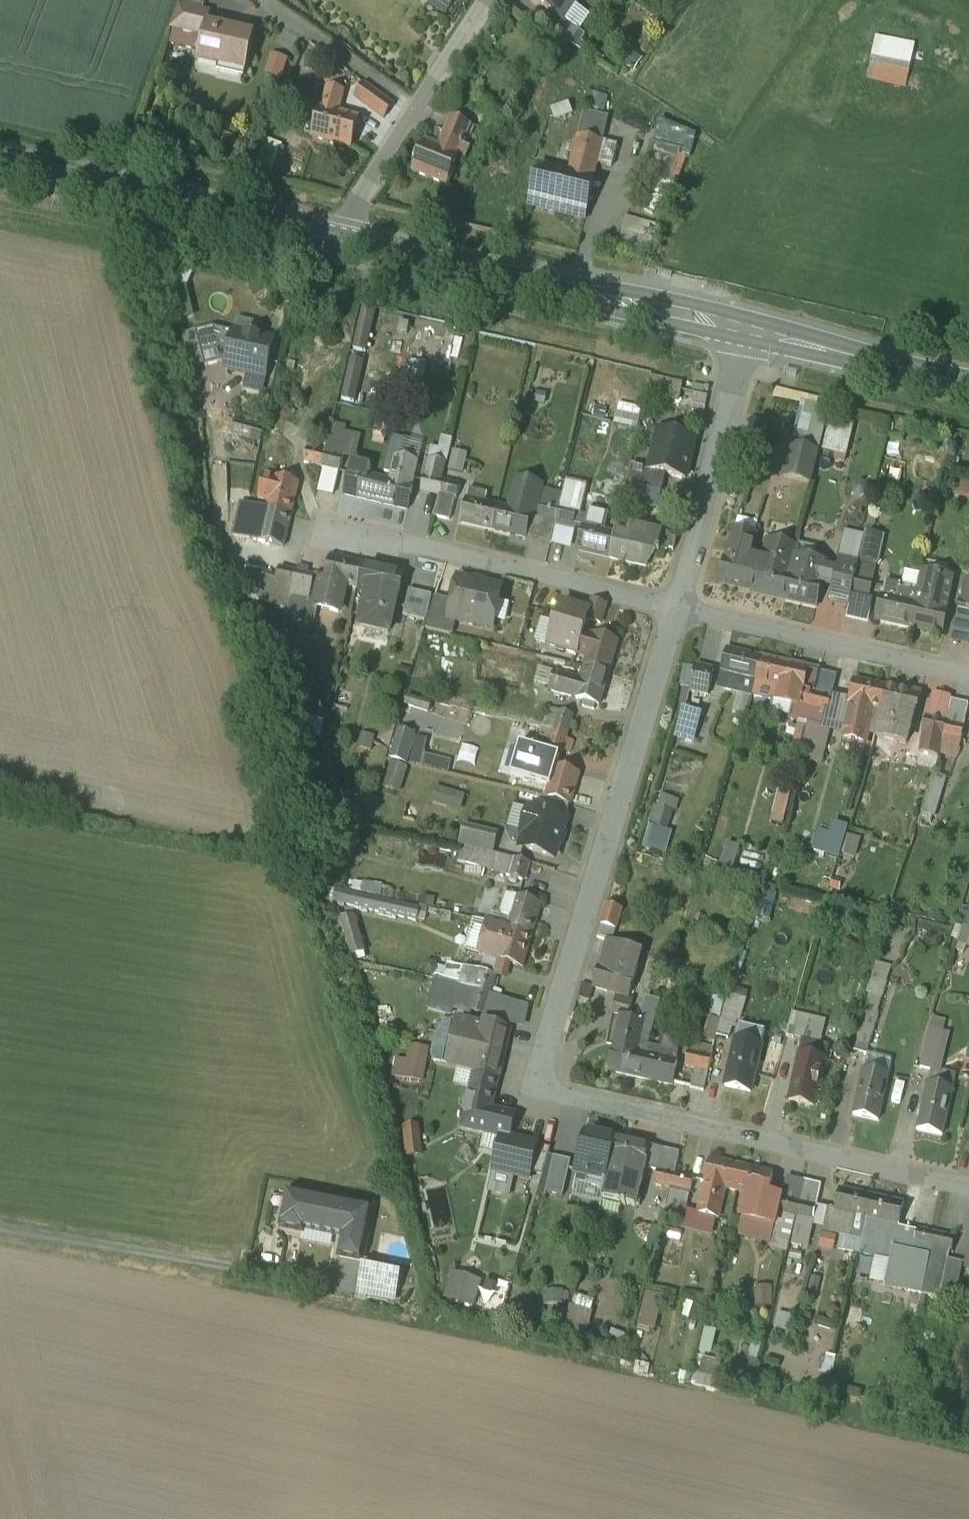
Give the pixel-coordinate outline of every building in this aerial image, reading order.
[(430,5),(445,14),(453,0),(433,0),(430,5)] [(531,1),(552,15),(563,22),(564,21),(578,0),(532,0),(531,1)] [(179,6),(170,30),(204,39),(199,62),(246,73),(254,38),(200,26),(203,12),(179,6)] [(552,15),(544,28),(571,46),(580,32),(564,21),(563,22),(552,15)] [(272,57),(266,75),(281,79),(286,62),(272,57)] [(384,120),(394,107),(364,85),(355,98),(384,120)] [(345,93),(327,89),(321,110),(320,109),(312,141),(351,151),(360,115),(340,110),(345,93)] [(613,120),(586,115),(581,139),(609,145),(613,120)] [(432,145),(425,143),(412,174),(447,188),(459,158),(465,160),(470,150),(464,147),(472,127),(451,118),(444,134),(438,131),(432,145)] [(576,169),(541,161),(530,205),(593,220),(609,145),(581,139),(576,169)] [(234,333),(212,328),(196,332),(206,367),(221,363),(227,364),(234,333)] [(226,368),(265,377),(273,342),(234,333),(227,364),(226,368)] [(220,421),(217,433),(260,444),(263,432),(220,421)] [(308,464),(339,472),(346,440),(328,436),(330,426),(317,424),(308,464)] [(689,478),(699,440),(662,430),(651,467),(671,473),(689,478)] [(823,455),(792,448),(784,479),(814,486),(823,455)] [(385,476),(374,473),(376,465),(354,460),(345,497),(378,506),(385,476)] [(631,485),(664,494),(671,473),(637,464),(631,485)] [(385,476),(378,506),(408,513),(419,470),(399,466),(396,479),(385,476)] [(438,519),(453,524),(462,489),(449,486),(452,472),(432,467),(426,493),(445,497),(438,519)] [(267,511),(291,516),(298,485),(264,477),(258,500),(269,503),(267,511)] [(504,507),(496,537),(542,549),(550,524),(557,494),(517,485),(511,504),(505,503),(504,507)] [(550,524),(579,531),(589,492),(559,485),(557,494),(550,524)] [(504,507),(488,503),(490,493),(468,488),(458,527),(496,537),(504,507)] [(233,536),(283,548),(291,516),(267,511),(240,505),(233,536)] [(623,540),(617,564),(650,572),(657,550),(671,554),(676,537),(644,529),(640,544),(623,540)] [(623,540),(585,531),(579,556),(617,564),(623,540)] [(769,540),(736,533),(722,584),(774,598),(783,564),(765,558),(769,540)] [(849,533),(844,559),(881,569),(887,542),(849,533)] [(773,601),(821,614),(825,600),(853,607),(862,578),(830,570),(833,561),(787,549),(783,564),(774,598),(773,601)] [(362,566),(331,559),(325,581),(322,580),(316,606),(316,609),(318,609),(340,614),(345,587),(357,590),(362,566)] [(389,596),(394,573),(362,566),(357,590),(369,593),(361,629),(389,635),(396,598),(389,596)] [(309,604),(315,577),(280,569),(277,582),(247,576),(242,601),(288,611),(290,600),(309,604)] [(927,634),(949,639),(961,583),(927,575),(923,592),(921,602),(933,604),(927,634)] [(501,589),(458,580),(453,602),(450,619),(456,621),(492,629),(501,589)] [(923,592),(889,584),(880,623),(927,634),(933,604),(921,602),(923,592)] [(426,621),(432,596),(409,591),(404,617),(426,621)] [(450,619),(453,602),(435,598),(426,630),(453,636),(456,621),(450,619)] [(309,604),(290,600),(288,611),(286,620),(314,626),(318,609),(316,609),(316,606),(309,604)] [(601,624),(606,606),(592,602),(589,613),(587,620),(601,624)] [(589,613),(562,605),(549,646),(588,658),(585,668),(608,675),(618,644),(583,634),(587,620),(589,613)] [(771,657),(730,648),(722,676),(762,687),(771,657)] [(812,689),(817,670),(771,657),(762,687),(785,693),(782,706),(806,711),(812,689)] [(585,668),(581,681),(554,673),(549,691),(584,702),(583,707),(594,710),(596,705),(599,706),(608,675),(585,668)] [(692,672),(685,700),(711,708),(719,679),(692,672)] [(833,718),(841,681),(824,676),(820,691),(812,689),(806,711),(833,718)] [(536,700),(539,690),(522,685),(519,695),(536,700)] [(895,695),(859,687),(849,733),(873,738),(879,712),(891,715),(895,695)] [(916,744),(926,702),(895,695),(891,715),(886,737),(916,744)] [(922,763),(940,766),(947,740),(965,744),(968,725),(968,708),(936,701),(922,763)] [(539,745),(563,751),(573,717),(549,710),(539,745)] [(390,760),(406,765),(414,736),(398,731),(390,760)] [(559,756),(520,745),(511,776),(550,787),(547,798),(570,805),(579,774),(556,767),(559,756)] [(407,770),(392,766),(385,789),(400,794),(407,770)] [(464,798),(436,790),(432,805),(460,813),(464,798)] [(570,805),(547,798),(542,813),(566,820),(570,805)] [(532,812),(529,811),(522,834),(526,835),(521,849),(554,858),(566,820),(542,813),(533,810),(532,812)] [(511,878),(516,860),(463,848),(459,863),(467,865),(464,875),(482,880),(485,870),(511,878)] [(540,905),(508,895),(498,927),(532,936),(540,905)] [(622,911),(607,907),(601,926),(616,931),(622,911)] [(498,927),(488,924),(479,954),(522,968),(532,936),(498,927)] [(607,941),(593,988),(629,998),(642,952),(607,941)] [(875,963),(871,979),(886,983),(891,968),(875,963)] [(491,995),(495,977),(464,969),(459,987),(456,986),(448,1017),(483,1026),(485,1017),(491,995)] [(866,994),(869,995),(882,999),(883,1000),(887,984),(886,983),(871,979),(866,994)] [(491,995),(485,1017),(519,1026),(525,1005),(491,995)] [(864,1012),(866,1012),(877,1015),(882,999),(869,995),(864,1012)] [(717,1037),(735,1041),(738,1028),(746,1000),(729,996),(717,1037)] [(877,1015),(866,1012),(853,1051),(866,1056),(870,1041),(878,1016),(877,1015)] [(826,1021),(793,1013),(786,1036),(821,1044),(826,1021)] [(644,1024),(615,1017),(609,1039),(616,1041),(609,1071),(641,1079),(648,1046),(640,1044),(644,1024)] [(932,1017),(929,1030),(947,1034),(950,1021),(932,1017)] [(484,1028),(458,1022),(448,1068),(475,1074),(498,1079),(499,1080),(510,1031),(485,1025),(484,1028)] [(763,1034),(738,1028),(735,1041),(736,1041),(760,1047),(763,1034)] [(947,1034),(929,1030),(920,1069),(941,1073),(949,1034),(947,1034)] [(760,1047),(736,1041),(726,1086),(750,1091),(760,1047)] [(713,1049),(691,1044),(686,1066),(696,1069),(691,1089),(704,1092),(713,1049)] [(641,1079),(673,1086),(678,1062),(677,1062),(678,1053),(648,1046),(641,1079)] [(394,1077),(422,1082),(427,1050),(411,1047),(408,1063),(396,1061),(394,1077)] [(824,1061),(800,1056),(790,1100),(814,1106),(824,1061)] [(888,1075),(864,1070),(854,1115),(878,1120),(888,1075)] [(491,1110),(498,1079),(475,1074),(463,1128),(501,1137),(509,1139),(514,1115),(491,1110)] [(952,1090),(928,1085),(918,1129),(942,1135),(952,1090)] [(617,1138),(586,1131),(576,1176),(607,1183),(617,1138)] [(501,1137),(494,1170),(529,1179),(530,1173),(537,1145),(509,1139),(501,1137)] [(649,1146),(617,1138),(607,1183),(603,1199),(635,1207),(649,1146)] [(551,1149),(537,1145),(530,1173),(542,1175),(551,1149)] [(658,1171),(675,1175),(680,1153),(663,1149),(658,1171)] [(571,1161),(554,1158),(546,1193),(563,1197),(571,1161)] [(741,1167),(710,1160),(698,1214),(718,1219),(726,1188),(737,1191),(741,1167)] [(768,1197),(773,1175),(741,1167),(737,1191),(748,1193),(742,1218),(775,1226),(781,1199),(768,1197)] [(675,1175),(658,1171),(655,1184),(672,1188),(675,1175)] [(672,1188),(665,1218),(683,1222),(693,1179),(675,1175),(672,1188)] [(781,1199),(799,1203),(804,1181),(786,1177),(781,1199)] [(799,1203),(817,1207),(822,1185),(804,1181),(799,1203)] [(872,1197),(840,1189),(835,1212),(828,1211),(823,1231),(863,1240),(872,1197)] [(371,1212),(290,1196),(284,1225),(290,1226),(289,1232),(305,1235),(306,1230),(347,1238),(343,1258),(361,1261),(371,1212)] [(898,1229),(904,1204),(872,1197),(863,1240),(894,1248),(898,1229)] [(775,1226),(771,1239),(789,1244),(799,1203),(781,1199),(775,1226)] [(817,1207),(799,1203),(789,1244),(807,1248),(817,1207)] [(775,1226),(742,1218),(738,1237),(770,1245),(771,1239),(775,1226)] [(898,1229),(894,1248),(913,1252),(917,1233),(898,1229)] [(918,1230),(917,1233),(913,1252),(930,1256),(936,1234),(918,1230)] [(930,1256),(922,1294),(939,1299),(948,1260),(953,1238),(936,1234),(930,1256)] [(894,1248),(863,1240),(859,1255),(891,1262),(894,1248)] [(891,1262),(885,1286),(922,1294),(930,1256),(913,1252),(894,1248),(891,1262)] [(948,1260),(939,1299),(955,1303),(964,1264),(948,1260)] [(485,1282),(457,1275),(450,1304),(479,1311),(485,1282)] [(401,1285),(367,1279),(364,1295),(398,1301),(401,1285)]
